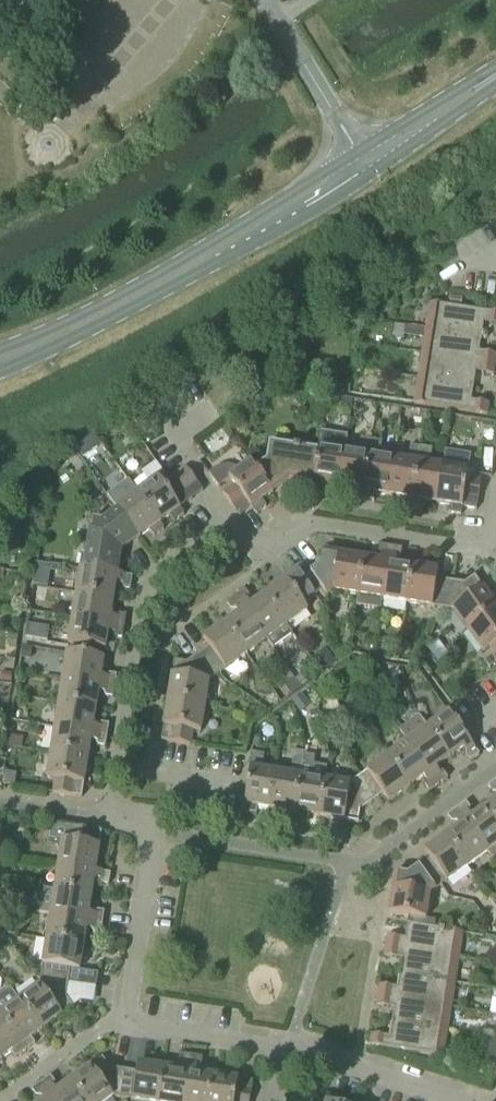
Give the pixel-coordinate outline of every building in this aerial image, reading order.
[(451,294),(449,303),(462,305),(464,296),(451,294)] [(427,329),(482,338),(485,323),(495,325),(495,314),(431,304),(427,329)] [(395,325),(393,338),(404,339),(406,326),(395,325)] [(427,329),(423,354),(495,365),(495,362),(495,355),(480,352),(482,338),(427,329)] [(495,365),(423,354),(419,378),(475,387),(477,373),(494,376),(495,365)] [(475,387),(419,378),(415,404),(488,416),(489,404),(472,402),(475,387)] [(342,396),(340,408),(350,410),(352,398),(342,396)] [(314,484),(313,492),(326,494),(327,486),(340,488),(346,451),(348,436),(334,433),(322,431),(319,451),(320,452),(315,484),(314,484)] [(74,447),(82,458),(101,444),(94,434),(74,447)] [(346,451),(340,488),(352,490),(351,498),(363,500),(373,440),(362,438),(360,453),(346,451)] [(373,440),(363,500),(375,502),(376,494),(389,496),(395,459),(381,456),(383,441),(373,440)] [(257,469),(256,470),(273,493),(290,480),(314,484),(315,484),(320,452),(319,451),(270,444),(267,462),(257,469)] [(395,459),(389,496),(401,498),(400,506),(412,508),(422,448),(411,446),(409,461),(395,459)] [(422,448),(412,508),(424,510),(425,502),(438,504),(444,467),(430,464),(432,449),(422,448)] [(444,467),(438,504),(450,506),(449,514),(462,516),(463,508),(478,510),(482,481),(468,479),(467,479),(467,476),(471,455),(447,451),(444,467)] [(214,470),(210,474),(219,487),(231,479),(235,484),(223,493),(240,516),(252,508),(256,514),(267,507),(262,500),(272,493),(273,493),(256,470),(257,469),(252,462),(241,470),(239,469),(237,468),(235,467),(233,466),(231,466),(229,466),(227,466),(225,466),(223,466),(221,467),(219,467),(217,468),(216,469),(214,470)] [(186,468),(175,476),(192,500),(204,491),(187,468),(186,468)] [(138,493),(160,524),(161,523),(170,516),(175,522),(182,517),(185,515),(181,508),(192,500),(175,476),(164,485),(159,478),(138,493)] [(129,481),(108,496),(117,508),(123,516),(140,538),(150,531),(155,537),(165,529),(161,523),(160,524),(138,493),(129,481)] [(87,570),(86,571),(118,576),(119,575),(122,551),(139,539),(140,538),(123,516),(112,523),(94,521),(87,570)] [(381,611),(383,599),(392,547),(381,545),(380,552),(383,557),(382,561),(365,558),(359,595),(357,607),(381,611)] [(404,549),(392,547),(383,599),(408,603),(414,566),(397,563),(398,559),(402,556),(404,549)] [(324,564),(304,579),(315,595),(323,589),(328,596),(334,591),(359,595),(365,558),(326,552),(324,564)] [(414,566),(408,603),(447,609),(451,581),(438,579),(439,570),(414,566)] [(82,569),(78,595),(115,600),(117,584),(122,584),(125,588),(132,590),(134,577),(119,575),(118,576),(86,571),(87,570),(82,569)] [(315,595),(304,579),(298,571),(266,595),(288,625),(309,610),(304,603),(315,595)] [(34,575),(33,585),(47,587),(48,578),(34,575)] [(447,609),(454,611),(469,631),(495,611),(495,604),(476,576),(465,584),(451,581),(447,609)] [(246,590),(237,597),(268,640),(268,639),(274,648),(294,634),(288,625),(266,595),(252,605),(249,601),(250,596),(246,590)] [(78,595),(74,619),(126,627),(127,623),(128,616),(121,615),(116,618),(112,617),(115,600),(78,595)] [(239,614),(226,624),(248,654),(268,640),(237,597),(227,604),(232,610),(237,611),(239,614)] [(469,631),(484,652),(491,646),(495,654),(495,611),(469,631)] [(73,623),(70,645),(107,651),(110,633),(114,633),(117,638),(124,638),(126,627),(74,619),(73,623)] [(248,654),(226,624),(205,639),(210,647),(199,655),(216,678),(248,654)] [(26,626),(24,639),(32,641),(34,627),(26,626)] [(10,637),(8,648),(17,649),(19,638),(10,637)] [(375,642),(364,640),(363,648),(374,649),(375,642)] [(31,659),(33,647),(23,646),(21,658),(31,659)] [(327,648),(312,658),(323,672),(337,662),(327,648)] [(68,653),(64,678),(116,686),(117,675),(111,674),(106,677),(102,676),(105,659),(68,653)] [(175,661),(169,701),(206,706),(210,682),(216,678),(199,655),(188,663),(175,661)] [(0,677),(0,680),(10,681),(11,673),(1,672),(0,677)] [(306,673),(297,679),(303,687),(311,680),(306,673)] [(116,686),(64,678),(60,702),(97,708),(100,692),(104,692),(107,697),(114,698),(116,686)] [(293,679),(284,685),(291,695),(300,688),(293,679)] [(303,695),(293,702),(301,713),(312,706),(303,695)] [(206,706),(169,701),(163,740),(192,745),(194,731),(202,732),(206,706)] [(97,708),(60,702),(56,728),(108,736),(110,724),(103,723),(99,726),(94,726),(97,708)] [(449,712),(428,727),(450,758),(464,747),(467,751),(466,756),(470,762),(480,754),(449,712)] [(428,727),(427,727),(419,716),(399,730),(408,742),(439,784),(449,778),(444,772),(439,771),(437,767),(450,758),(428,727)] [(108,736),(56,728),(52,752),(89,758),(92,741),(96,742),(99,746),(106,747),(108,736)] [(11,737),(9,748),(22,750),(24,739),(11,737)] [(408,742),(388,756),(410,787),(424,777),(427,780),(426,785),(430,791),(439,784),(408,742)] [(89,758),(52,752),(48,778),(56,779),(54,793),(83,798),(89,758)] [(271,810),(277,772),(262,770),(265,755),(253,753),(244,813),(257,815),(258,808),(271,810)] [(305,755),(304,761),(294,821),(306,823),(307,815),(321,818),(327,780),(325,780),(328,767),(314,764),(315,756),(305,755)] [(388,756),(355,780),(372,803),(384,794),(389,802),(410,787),(388,756)] [(277,772),(271,810),(283,812),(282,819),(294,821),(304,761),(293,759),(291,774),(277,772)] [(16,787),(18,774),(5,772),(3,785),(16,787)] [(327,780),(321,818),(359,824),(361,811),(372,803),(355,780),(350,784),(327,780)] [(486,808),(495,821),(495,801),(486,808)] [(457,810),(489,853),(494,860),(495,859),(495,821),(486,808),(473,817),(470,814),(471,809),(467,803),(457,810)] [(460,827),(446,837),(468,867),(489,853),(457,810),(448,816),(452,822),(457,823),(460,827)] [(103,832),(74,828),(51,824),(49,838),(64,840),(60,866),(97,872),(103,832)] [(468,867),(446,837),(425,852),(431,859),(419,868),(436,891),(468,867)] [(60,866),(56,890),(93,896),(96,880),(100,880),(103,885),(110,886),(112,874),(97,872),(60,866)] [(395,874),(389,914),(409,917),(408,924),(436,928),(437,922),(426,920),(431,894),(436,891),(419,868),(408,876),(395,874)] [(52,915),(104,924),(106,912),(99,911),(94,914),(90,913),(93,896),(56,890),(44,888),(40,914),(52,915)] [(104,924),(52,915),(47,947),(84,953),(88,929),(92,930),(95,934),(102,935),(104,924)] [(387,947),(459,958),(463,932),(408,924),(406,939),(388,936),(387,947)] [(41,979),(70,983),(74,984),(76,971),(81,971),(84,953),(47,947),(41,979)] [(459,958),(387,947),(385,956),(402,959),(400,974),(455,983),(459,958)] [(455,983),(400,974),(398,988),(380,985),(379,996),(451,1007),(455,983)] [(40,986),(20,1000),(19,1001),(41,1032),(75,1007),(67,997),(70,983),(41,979),(40,986)] [(11,988),(0,996),(0,1015),(27,1052),(36,1045),(32,1038),(41,1032),(19,1001),(20,1000),(11,988)] [(451,1007),(379,996),(377,1006),(394,1008),(392,1023),(447,1032),(451,1007)] [(0,1015),(0,1057),(2,1060),(12,1053),(17,1059),(27,1052),(0,1015)] [(447,1032),(392,1023),(390,1037),(372,1034),(371,1045),(443,1057),(447,1032)] [(483,1062),(495,1064),(495,1061),(495,1039),(487,1038),(483,1062)] [(160,1100),(186,1100),(193,1057),(181,1055),(179,1062),(182,1066),(182,1071),(166,1068),(160,1100)] [(193,1057),(186,1100),(210,1100),(214,1076),(198,1073),(198,1069),(203,1066),(204,1059),(193,1057)] [(71,1082),(84,1100),(109,1100),(114,1098),(121,1099),(125,1071),(111,1068),(103,1058),(71,1082)] [(121,1099),(134,1100),(160,1100),(166,1068),(140,1064),(138,1073),(125,1071),(121,1099)] [(210,1100),(251,1100),(254,1082),(214,1076),(210,1100)] [(71,1082),(57,1091),(55,1088),(56,1083),(52,1077),(42,1084),(54,1100),(84,1100),(71,1082)] [(42,1084),(32,1091),(37,1097),(42,1097),(44,1100),(54,1100),(42,1084)]
